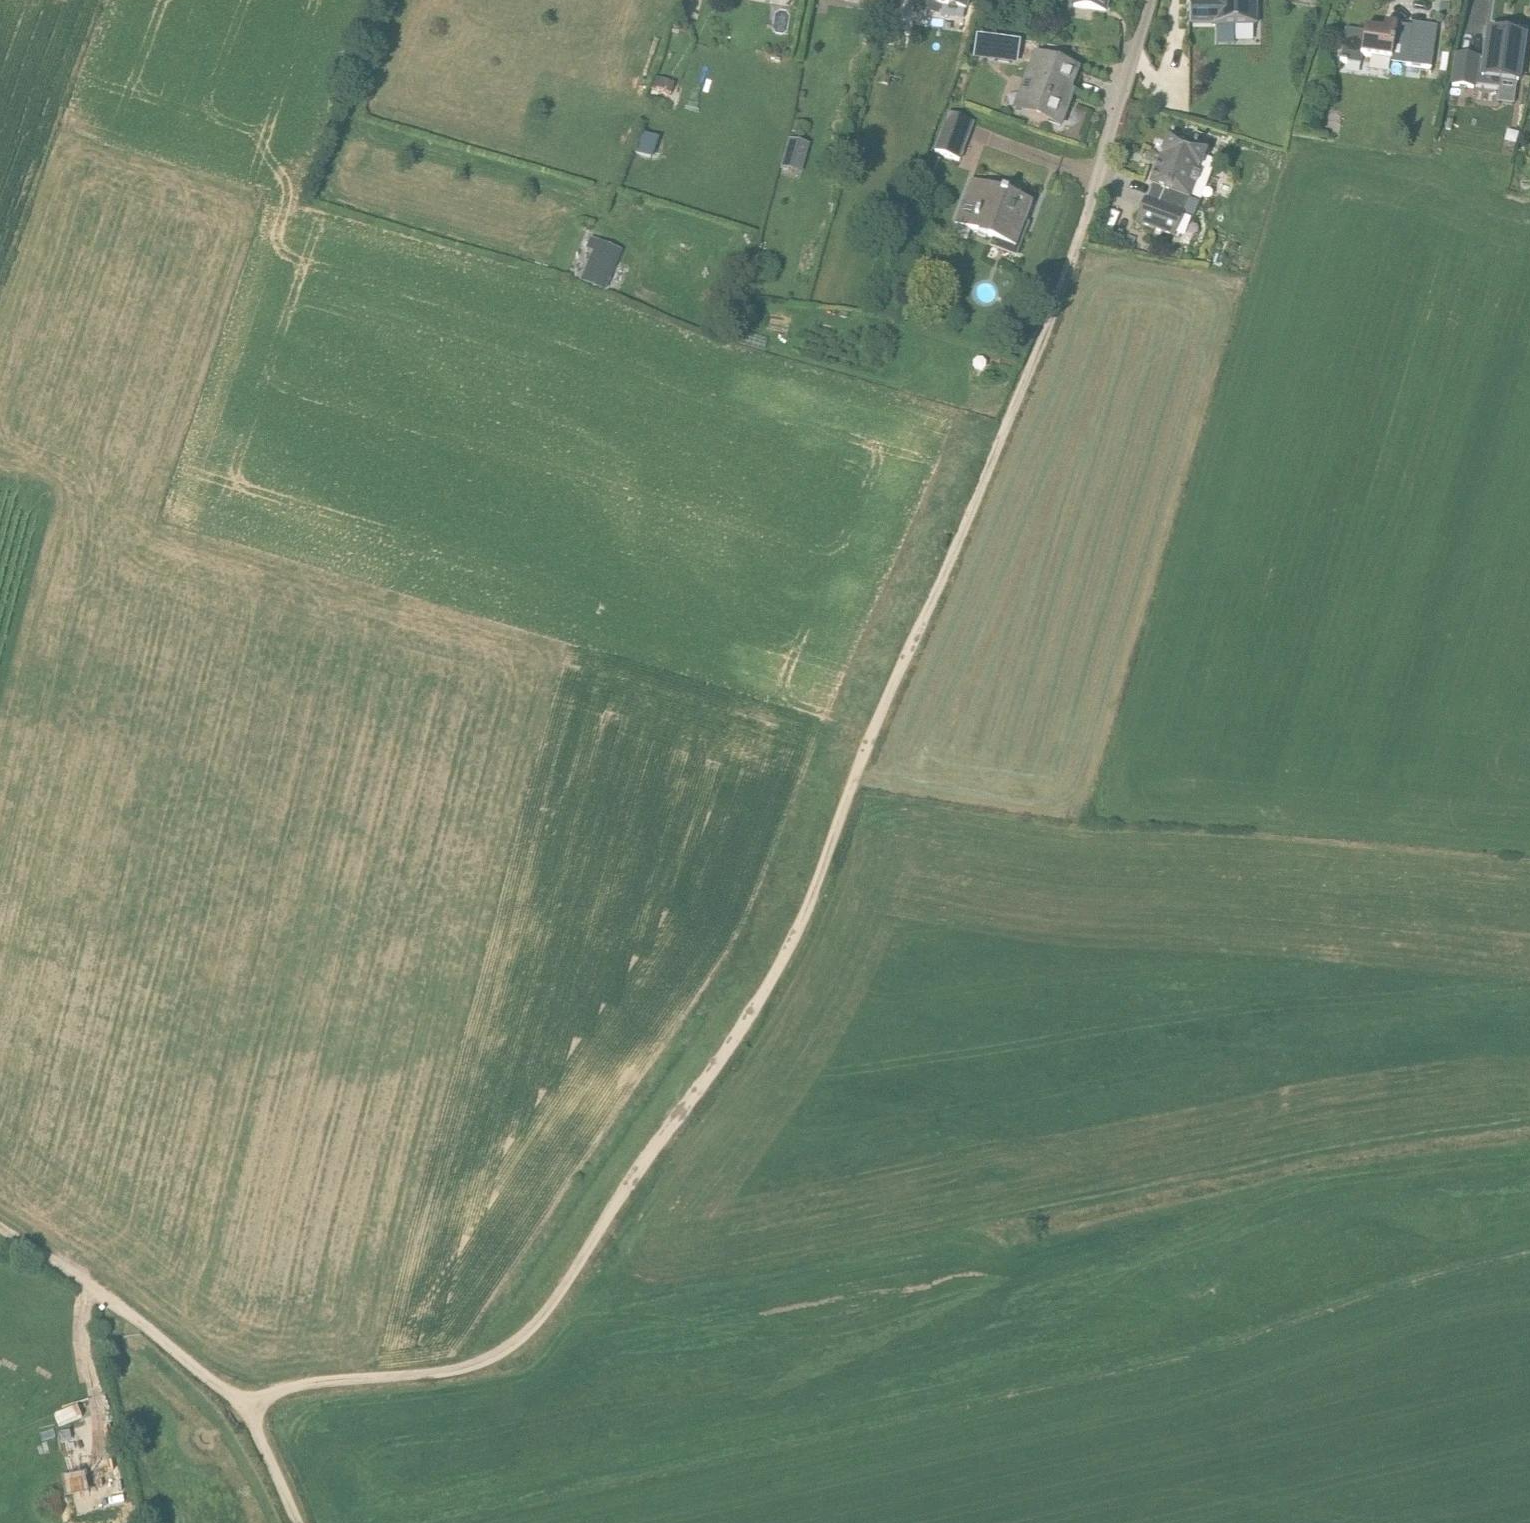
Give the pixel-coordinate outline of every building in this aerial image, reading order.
[(968,0),(918,0),(916,12),(939,16),(941,7),(966,11),(968,0)] [(1084,8),(1106,11),(1108,0),(1076,0),(1075,7),(1084,8)] [(1215,3),(1189,3),(1189,23),(1215,23),(1215,26),(1255,27),(1255,0),(1215,0),(1215,3)] [(1433,69),(1435,47),(1438,27),(1413,24),(1412,30),(1397,28),(1397,25),(1385,23),(1384,31),(1365,28),(1365,32),(1346,29),(1343,49),(1342,61),(1361,64),(1362,56),(1392,60),(1392,63),(1433,69)] [(1452,83),(1451,85),(1472,88),(1471,87),(1497,89),(1499,79),(1516,80),(1524,36),(1489,31),(1485,59),(1456,56),(1452,83)] [(1015,68),(1019,48),(997,44),(994,64),(1015,68)] [(1079,70),(1054,61),(1034,53),(1013,108),(1061,126),(1069,104),(1062,101),(1066,92),(1070,94),(1079,70)] [(1439,72),(1447,73),(1450,54),(1442,53),(1439,72)] [(650,88),(671,96),(675,84),(676,84),(659,77),(655,76),(650,88)] [(975,123),(948,113),(934,152),(961,161),(975,123)] [(644,131),(636,151),(655,158),(662,138),(644,131)] [(1205,137),(1195,133),(1191,143),(1202,147),(1205,137)] [(1190,200),(1207,150),(1170,136),(1152,184),(1166,190),(1161,205),(1146,199),(1137,222),(1176,236),(1185,213),(1183,212),(1188,199),(1190,200)] [(799,167),(805,145),(789,141),(783,162),(799,167)] [(1032,203),(1003,192),(1001,196),(975,186),(976,182),(972,180),(955,224),(957,224),(960,218),(974,223),(971,230),(1016,247),(1025,222),(1030,223),(1031,221),(1026,219),(1032,203)] [(584,279),(598,240),(590,237),(575,276),(584,279)] [(607,288),(621,249),(598,240),(584,279),(607,288)]
